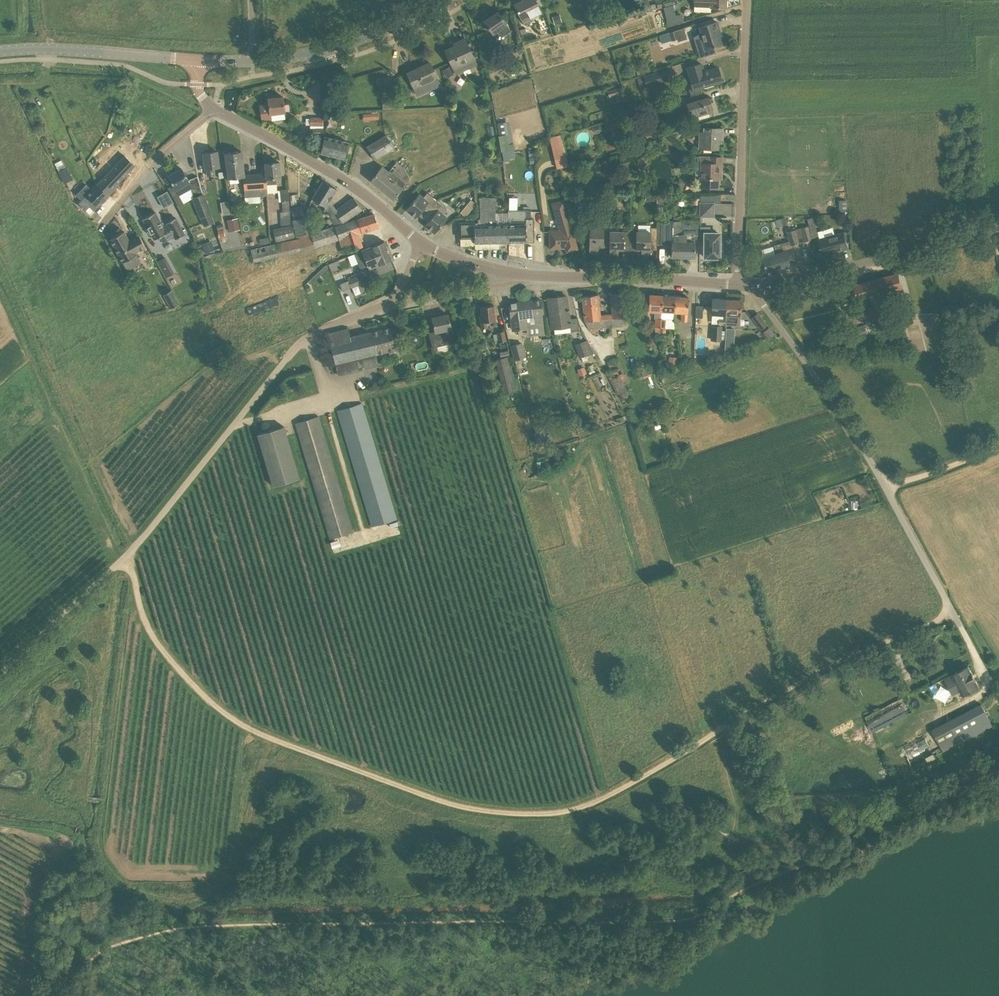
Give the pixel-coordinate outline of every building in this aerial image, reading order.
[(542,12),(535,0),(522,0),(515,4),(521,18),(531,14),(532,17),(542,12)] [(695,6),(694,6),(694,11),(711,12),(711,7),(726,8),(726,0),(695,0),(695,6)] [(510,31),(498,12),(484,21),(496,38),(504,35),(510,31)] [(560,14),(552,16),(555,25),(562,22),(560,14)] [(669,24),(683,21),(682,16),(668,19),(669,24)] [(717,30),(719,30),(717,22),(699,27),(706,49),(722,44),(717,30)] [(676,30),(660,35),(663,43),(679,38),(676,30)] [(465,39),(458,42),(459,45),(446,51),(453,68),(467,61),(470,68),(477,65),(474,58),(465,39)] [(516,48),(519,55),(524,52),(521,44),(517,46),(517,48),(516,48)] [(491,62),(494,72),(499,70),(496,61),(491,62)] [(430,63),(407,73),(414,88),(438,78),(430,63)] [(700,88),(722,81),(718,67),(704,72),(701,63),(686,68),(693,89),(689,90),(691,96),(701,92),(700,88)] [(450,67),(442,71),(445,79),(454,75),(450,67)] [(663,70),(637,78),(640,88),(666,81),(663,70)] [(611,101),(621,99),(618,87),(608,89),(611,101)] [(708,111),(713,110),(709,96),(687,103),(693,121),(710,116),(708,111)] [(283,97),(268,99),(269,105),(260,106),(262,123),(286,120),(283,97)] [(403,99),(382,100),(383,109),(404,108),(403,99)] [(677,99),(664,103),(667,111),(680,107),(677,99)] [(325,121),(310,121),(310,134),(325,134),(325,121)] [(635,124),(629,126),(631,135),(637,133),(635,124)] [(135,128),(126,141),(131,145),(140,132),(135,128)] [(718,139),(718,135),(723,135),(723,128),(705,128),(705,132),(700,132),(700,149),(718,149),(718,139)] [(394,148),(386,135),(367,146),(375,160),(394,148)] [(561,135),(550,137),(557,169),(568,166),(561,135)] [(348,142),(324,136),(321,153),(344,158),(348,142)] [(660,146),(658,139),(649,141),(651,149),(660,146)] [(509,145),(500,146),(502,152),(515,149),(514,144),(509,145)] [(217,151),(204,153),(205,168),(206,168),(207,175),(215,174),(214,167),(219,167),(217,151)] [(267,179),(266,173),(244,175),(241,151),(225,153),(231,184),(240,183),(240,182),(244,182),(246,197),(268,195),(267,185),(267,179)] [(135,165),(125,156),(117,164),(97,184),(109,196),(119,185),(118,184),(135,165)] [(722,157),(700,157),(700,164),(703,164),(703,175),(702,187),(718,187),(719,172),(722,172),(722,157)] [(382,167),(371,180),(394,198),(406,182),(410,179),(403,166),(397,161),(391,170),(389,172),(382,167)] [(280,162),(265,163),(266,173),(267,179),(267,185),(277,184),(276,178),(281,178),(280,162)] [(59,172),(65,184),(73,179),(67,168),(66,168),(64,164),(57,168),(59,172)] [(192,188),(189,183),(190,183),(182,168),(168,176),(179,196),(192,188)] [(277,179),(279,187),(286,185),(283,177),(277,179)] [(337,189),(323,181),(312,198),(326,207),(324,211),(329,218),(333,222),(335,224),(345,222),(362,209),(354,198),(336,212),(329,202),(337,189)] [(109,196),(97,184),(79,203),(91,214),(109,196)] [(288,189),(281,190),(282,201),(283,212),(280,212),(281,217),(291,217),(288,189)] [(201,218),(204,227),(214,223),(211,214),(212,214),(204,193),(193,198),(201,218)] [(425,206),(430,210),(437,201),(428,193),(423,198),(419,194),(413,202),(407,209),(416,217),(425,206)] [(574,193),(569,198),(573,202),(578,198),(574,193)] [(475,243),(508,242),(508,213),(495,213),(495,197),(480,197),(480,219),(478,219),(478,222),(460,223),(460,238),(475,238),(475,243)] [(460,213),(466,217),(476,204),(471,200),(460,213)] [(426,225),(435,233),(447,218),(443,214),(447,209),(437,201),(430,210),(435,214),(426,225)] [(551,242),(549,242),(550,249),(558,248),(558,247),(561,247),(561,246),(566,246),(567,251),(578,248),(572,231),(563,201),(553,204),(562,231),(550,231),(551,242)] [(713,216),(714,203),(701,203),(701,216),(713,216)] [(309,232),(303,205),(292,208),(295,220),(293,220),(297,235),(309,232)] [(507,211),(508,213),(508,242),(534,242),(534,220),(531,220),(531,211),(507,211)] [(164,226),(156,212),(143,219),(148,227),(146,228),(149,235),(151,233),(155,240),(160,237),(163,242),(174,236),(176,239),(185,234),(176,218),(167,223),(168,224),(164,226)] [(336,226),(311,234),(315,248),(340,239),(342,246),(344,253),(363,247),(359,234),(379,227),(374,214),(336,226)] [(227,220),(230,232),(240,230),(238,218),(227,220)] [(785,218),(775,221),(777,227),(787,225),(785,218)] [(666,221),(661,221),(661,244),(672,244),(672,257),(695,257),(695,234),(681,234),(681,221),(670,221),(666,221)] [(293,224),(274,229),(277,241),(296,237),(293,224)] [(787,232),(790,241),(792,245),(812,239),(808,226),(787,232)] [(630,233),(630,249),(641,249),(641,256),(650,256),(650,249),(657,250),(657,227),(651,227),(651,233),(630,233)] [(609,233),(609,229),(590,229),(589,253),(598,253),(598,246),(609,246),(609,233)] [(146,248),(139,234),(129,240),(124,231),(110,239),(122,261),(146,248)] [(609,233),(609,246),(609,256),(618,256),(619,249),(630,249),(630,233),(609,233)] [(720,233),(705,233),(705,257),(719,257),(719,250),(722,250),(722,243),(720,243),(720,233)] [(820,240),(824,255),(848,248),(844,233),(820,240)] [(202,244),(205,254),(215,250),(212,240),(202,244)] [(389,251),(385,241),(355,252),(358,262),(389,251)] [(796,262),(792,245),(790,241),(773,245),(776,255),(779,267),(796,262)] [(278,256),(275,244),(251,249),(254,261),(278,256)] [(392,260),(389,251),(358,262),(362,271),(392,260)] [(779,267),(776,255),(762,259),(766,271),(779,267)] [(166,257),(157,261),(162,270),(170,265),(166,257)] [(898,273),(855,284),(859,299),(890,290),(891,294),(903,291),(898,273)] [(359,275),(348,280),(351,287),(362,283),(359,275)] [(339,283),(342,291),(351,287),(348,280),(339,283)] [(180,304),(172,290),(163,295),(171,309),(180,304)] [(626,292),(611,293),(612,314),(600,315),(598,294),(582,296),(586,321),(589,329),(591,333),(596,332),(596,329),(629,326),(628,317),(629,317),(626,292)] [(648,311),(654,311),(661,311),(662,295),(649,295),(648,311)] [(660,332),(661,332),(666,332),(667,319),(674,319),(674,312),(676,296),(662,295),(661,311),(661,320),(660,332)] [(277,296),(246,308),(249,315),(280,303),(277,296)] [(567,296),(548,298),(550,314),(552,313),(555,328),(571,326),(567,296)] [(676,296),(674,312),(683,313),(682,321),(687,321),(689,297),(676,296)] [(718,325),(725,325),(727,299),(713,298),(711,314),(723,315),(723,319),(718,319),(718,325)] [(544,326),(541,299),(525,301),(529,328),(544,326)] [(741,300),(727,299),(725,325),(739,326),(741,300)] [(525,301),(509,303),(512,330),(529,328),(525,301)] [(913,302),(905,303),(907,316),(915,314),(913,302)] [(494,305),(481,306),(482,315),(480,315),(482,329),(488,328),(487,322),(496,321),(494,305)] [(874,306),(861,310),(864,318),(876,315),(874,306)] [(758,313),(752,317),(761,329),(767,325),(758,313)] [(432,347),(454,342),(457,341),(454,327),(451,327),(448,314),(433,318),(436,331),(429,333),(432,347)] [(868,335),(866,325),(833,333),(835,343),(868,335)] [(722,340),(722,331),(722,327),(713,326),(712,340),(722,340)] [(769,327),(764,331),(769,337),(773,333),(769,327)] [(391,328),(351,337),(349,330),(329,335),(338,375),(379,365),(376,353),(396,348),(391,328)] [(505,331),(497,332),(499,342),(507,341),(505,331)] [(692,355),(692,337),(684,338),(684,355),(692,355)] [(588,339),(575,344),(580,357),(582,357),(583,361),(589,359),(587,355),(593,353),(588,339)] [(523,342),(510,345),(514,360),(526,357),(523,342)] [(734,349),(734,343),(725,343),(725,352),(734,349)] [(221,345),(209,351),(213,358),(225,352),(221,345)] [(509,356),(497,359),(505,392),(518,389),(509,356)] [(678,357),(669,356),(668,366),(677,367),(678,357)] [(618,357),(608,362),(612,370),(607,373),(619,399),(629,394),(624,384),(629,381),(618,357)] [(577,370),(579,376),(587,373),(584,367),(577,370)] [(648,367),(641,370),(645,378),(652,374),(648,367)] [(397,519),(362,403),(338,410),(372,526),(397,519)] [(353,532),(318,416),(295,423),(330,539),(353,532)] [(670,419),(662,421),(665,429),(672,426),(670,419)] [(543,424),(534,427),(537,437),(545,435),(543,424)] [(284,426),(257,434),(273,485),(300,477),(284,426)] [(537,462),(539,472),(545,470),(543,460),(537,462)] [(969,665),(929,687),(936,703),(962,691),(964,695),(980,687),(969,665)] [(905,695),(865,715),(874,732),(913,712),(905,695)] [(995,730),(981,703),(893,750),(905,772),(959,743),(962,748),(995,730)]
